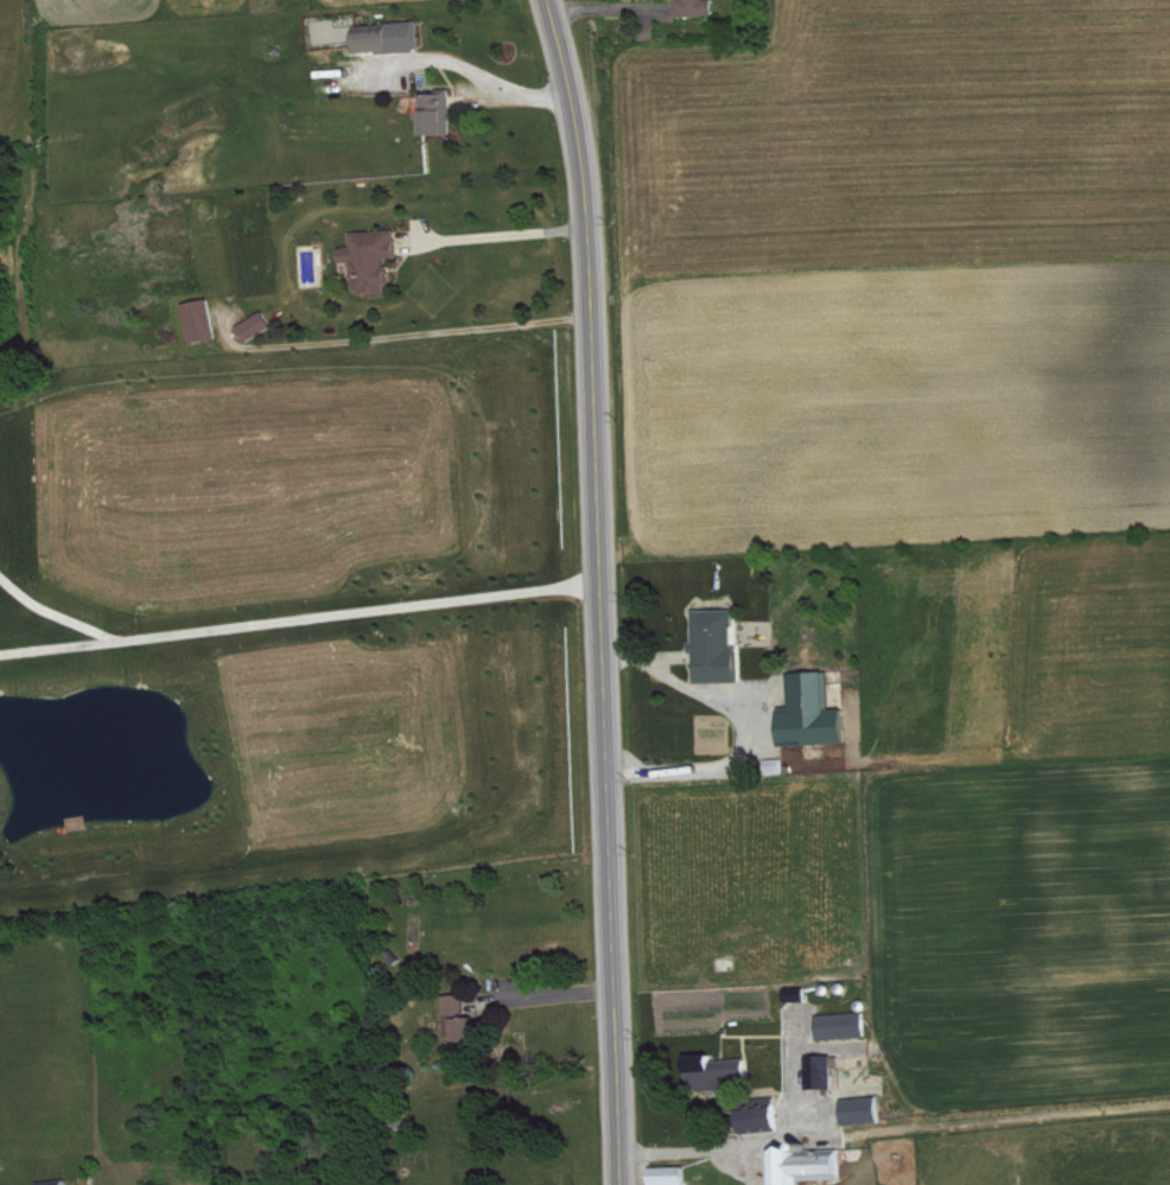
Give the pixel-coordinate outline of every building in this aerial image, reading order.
[(713,14),(713,0),(673,0),(673,15),(713,14)] [(418,48),(417,23),(351,26),(353,51),(418,48)] [(449,90),(420,90),(419,133),(448,134),(449,90)] [(351,229),(351,245),(340,246),(341,261),(353,261),(353,291),(388,291),(388,257),(396,257),(396,229),(351,229)] [(190,342),(216,336),(207,297),(182,302),(190,342)] [(246,341),(272,325),(262,309),(237,325),(246,341)] [(695,664),(721,664),(721,608),(694,608),(695,664)] [(766,702),(765,688),(748,689),(749,703),(766,702)] [(445,1036),(456,1036),(456,1045),(476,1044),(475,1015),(466,1016),(465,993),(444,993),(445,1036)] [(865,1035),(864,1010),(816,1012),(817,1037),(865,1035)] [(745,1057),(711,1058),(711,1052),(687,1052),(688,1088),(722,1087),(722,1075),(746,1074),(745,1057)] [(833,1053),(808,1054),(809,1086),(834,1086),(833,1053)] [(879,1094),(843,1096),(844,1122),(880,1121),(879,1094)] [(741,1130),(777,1129),(777,1096),(741,1096),(741,1130)] [(802,1177),(842,1176),(842,1146),(771,1148),(771,1184),(802,1184),(802,1177)] [(684,1164),(650,1165),(650,1184),(684,1184),(684,1164)]
